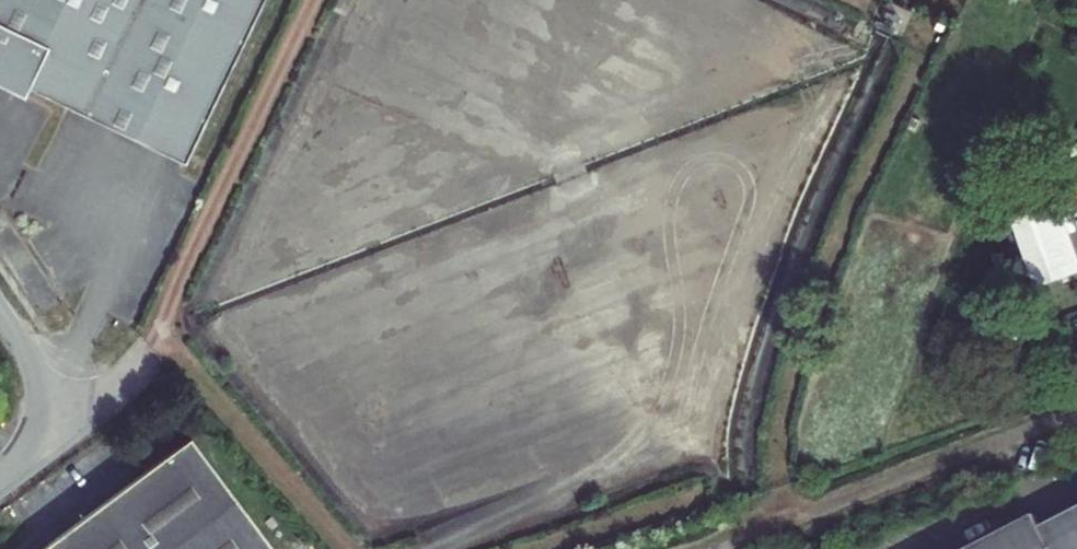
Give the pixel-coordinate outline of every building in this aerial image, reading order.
[(26,95),(30,87),(188,164),(267,0),(0,0),(0,82),(26,95)] [(1076,276),(1056,213),(1022,224),(1043,287),(1076,276)] [(189,438),(40,548),(271,548),(189,438)] [(1066,512),(1041,524),(1054,548),(1076,548),(1076,506),(1066,512)] [(1041,524),(1035,512),(963,548),(1054,548),(1041,524)]
